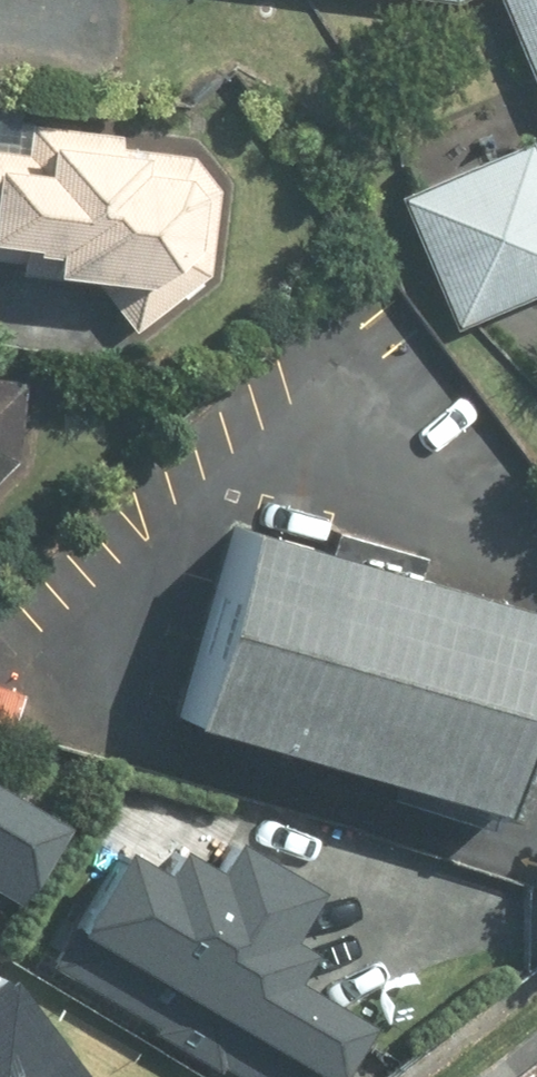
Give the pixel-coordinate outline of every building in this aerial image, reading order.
[(536,93),(536,0),(498,0),(536,93)] [(18,260),(17,271),(93,279),(131,333),(205,273),(214,188),(193,154),(116,146),(118,132),(26,122),(23,151),(0,149),(0,258),(18,260)] [(394,197),(448,325),(536,288),(536,172),(524,142),(394,197)] [(13,460),(21,374),(0,372),(0,474),(13,460)] [(232,522),(179,723),(496,807),(536,652),(536,602),(232,522)] [(7,927),(59,833),(0,801),(0,924),(7,927)] [(216,803),(98,897),(238,1071),(305,1017),(296,1006),(347,966),(216,803)] [(26,911),(8,945),(85,985),(102,950),(26,911)] [(7,969),(0,974),(0,1076),(87,1076),(7,969)]
